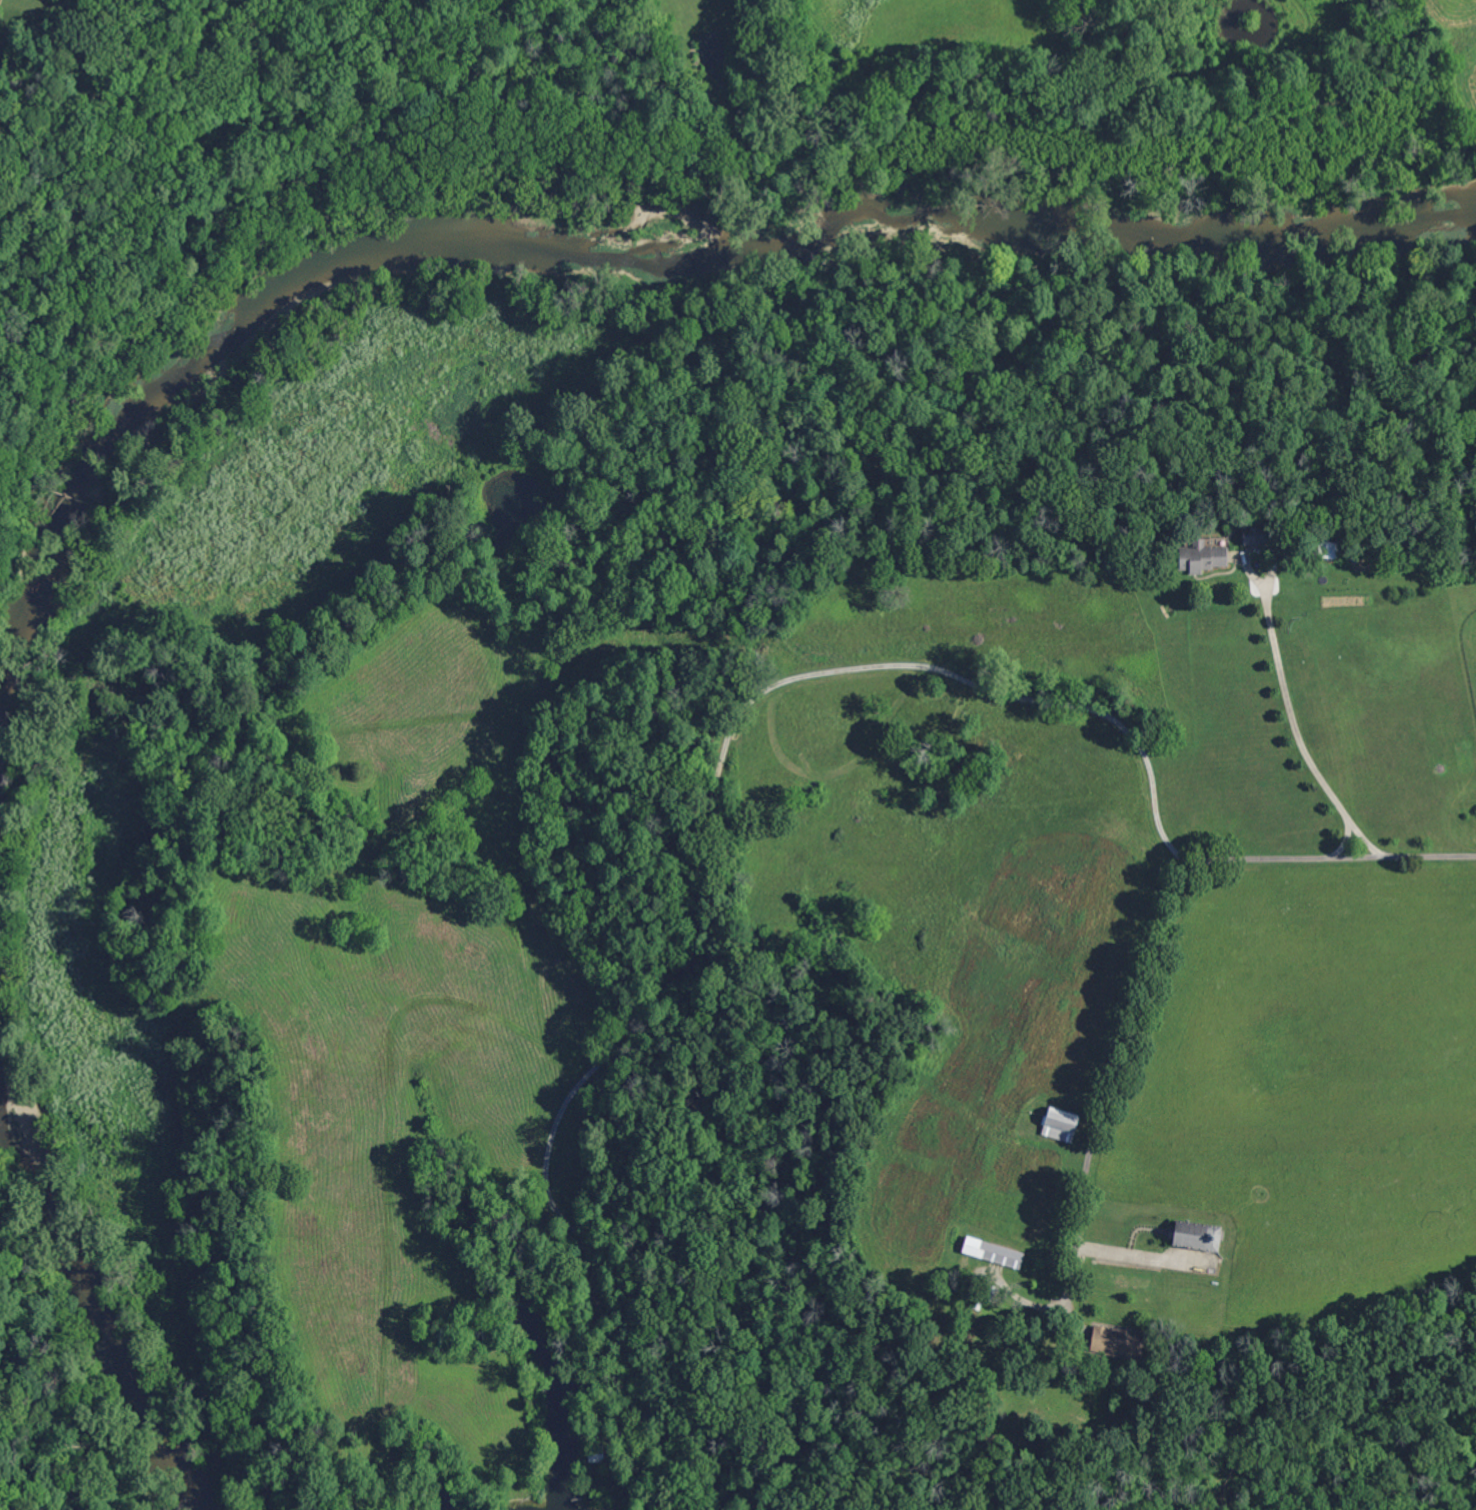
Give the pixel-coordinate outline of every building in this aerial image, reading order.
[(1271,545),(1245,545),(1245,527),(1271,527),(1271,545)] [(1337,560),(1308,558),(1311,533),(1330,535),(1329,543),(1339,544),(1337,560)] [(1212,549),(1228,549),(1228,568),(1213,568),(1213,571),(1202,571),(1202,576),(1188,576),(1188,572),(1179,572),(1178,548),(1192,548),(1192,541),(1205,541),(1205,548),(1212,547),(1212,549)] [(1080,1118),(1072,1146),(1041,1136),(1044,1128),(1040,1126),(1043,1116),(1047,1117),(1050,1109),(1080,1118)] [(1225,1228),(1221,1253),(1175,1246),(1176,1240),(1171,1239),(1173,1227),(1178,1228),(1179,1221),(1225,1228)] [(1020,1273),(961,1254),(967,1237),(1025,1255),(1020,1273)] [(991,1304),(982,1298),(991,1285),(999,1291),(991,1304)] [(980,1313),(972,1310),(974,1302),(983,1304),(980,1313)] [(1142,1362),(1105,1356),(1105,1355),(1090,1353),(1094,1327),(1146,1335),(1142,1362)] [(605,1464),(587,1464),(588,1445),(605,1446),(605,1464)]
